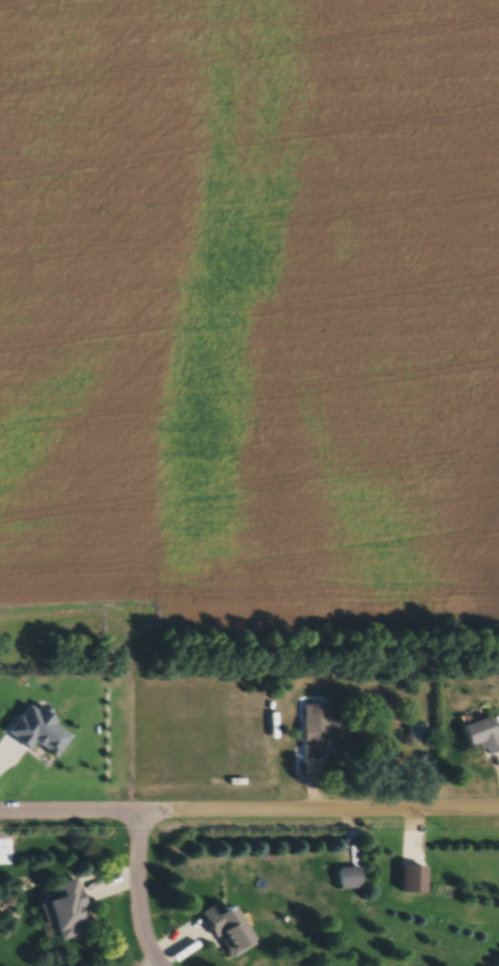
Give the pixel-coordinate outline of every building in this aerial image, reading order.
[(495,716),(464,726),(472,747),(484,744),(488,756),(498,752),(498,728),(495,716)] [(360,745),(360,722),(305,722),(305,745),(360,745)] [(428,743),(428,726),(411,726),(411,743),(428,743)] [(363,889),(363,868),(340,868),(340,889),(363,889)] [(62,941),(94,931),(78,879),(57,886),(61,898),(50,902),(62,941)] [(231,960),(252,946),(222,902),(201,916),(231,960)]
